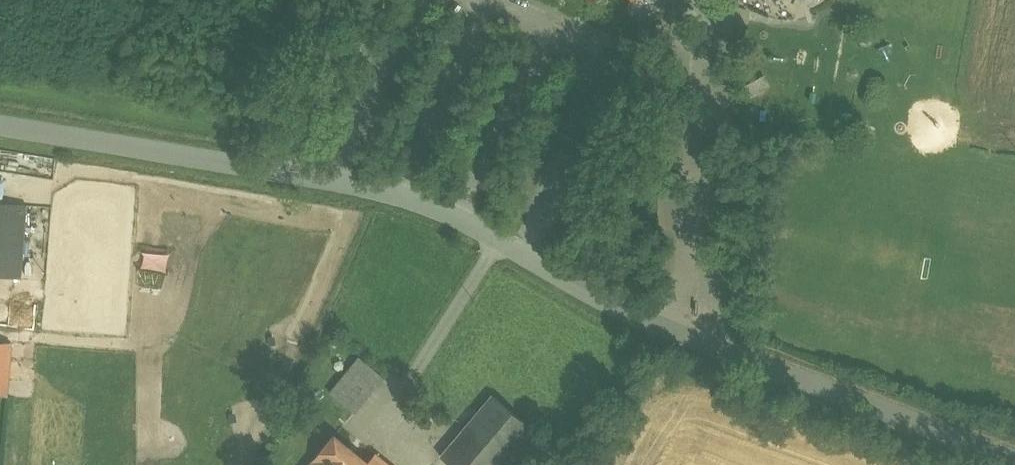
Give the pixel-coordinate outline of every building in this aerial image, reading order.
[(2,203),(0,222),(0,277),(22,278),(27,205),(2,203)] [(0,342),(0,396),(7,396),(11,343),(0,342)] [(384,377),(360,358),(331,393),(355,413),(384,377)] [(442,458),(451,464),(499,464),(506,456),(517,464),(522,464),(545,438),(494,396),(442,458)] [(335,435),(311,464),(368,464),(369,464),(368,463),(335,435)] [(376,453),(368,463),(369,464),(368,464),(390,464),(376,453)]
